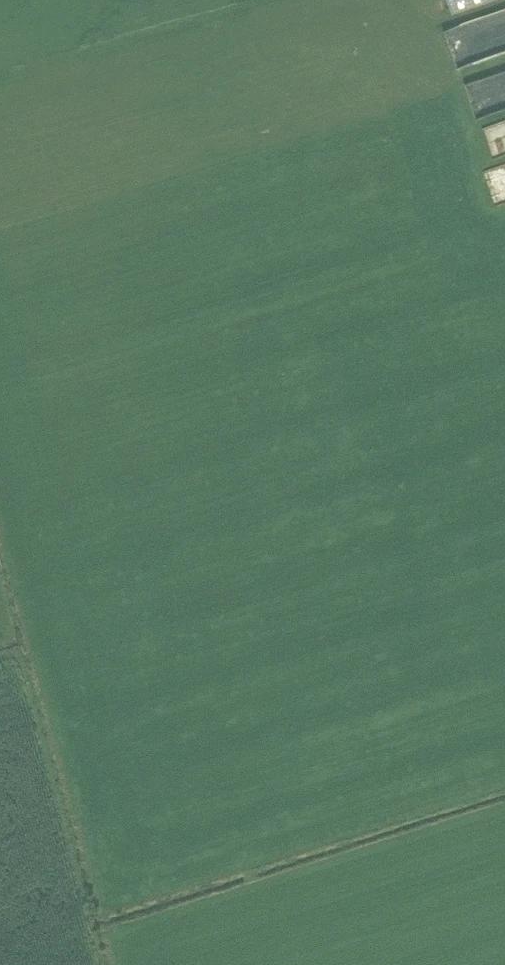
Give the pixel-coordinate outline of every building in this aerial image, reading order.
[(454,12),(489,0),(451,0),(454,12)] [(477,117),(504,109),(504,92),(499,73),(466,83),(477,117)] [(504,152),(504,120),(486,126),(493,155),(504,152)] [(504,198),(504,164),(489,168),(497,200),(504,198)]
